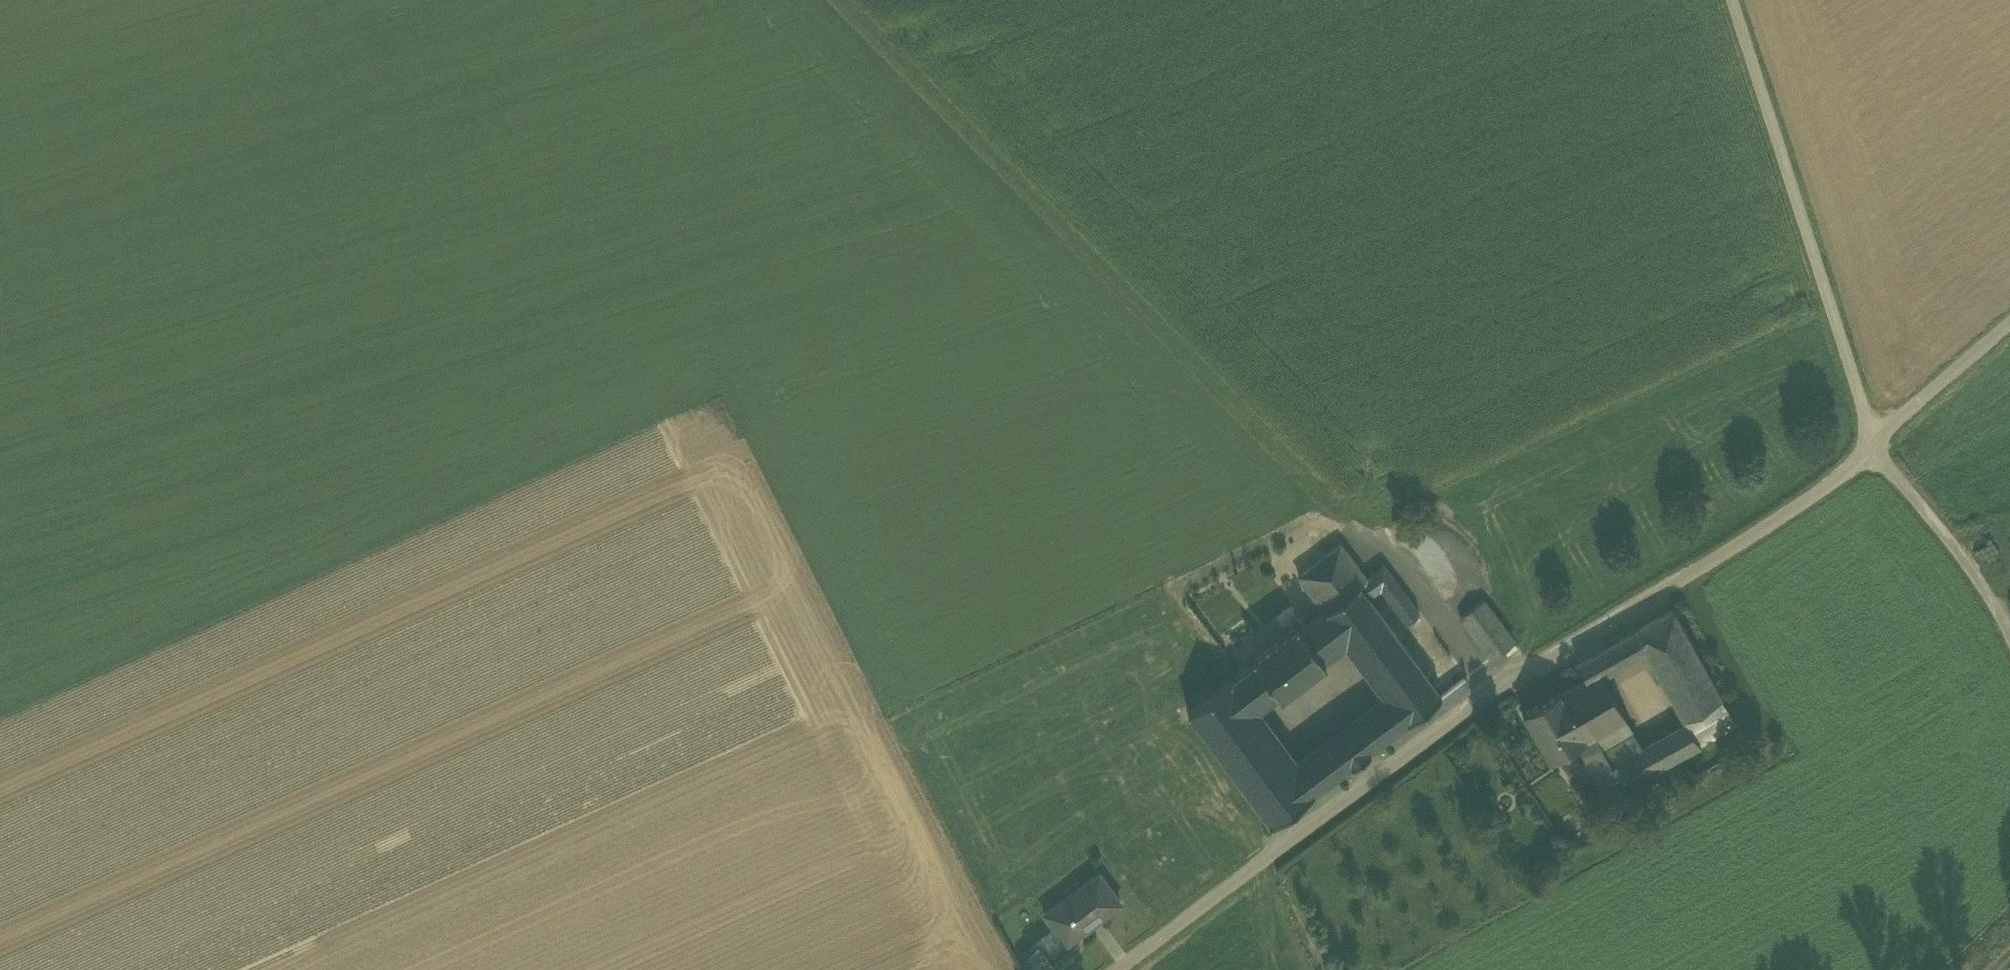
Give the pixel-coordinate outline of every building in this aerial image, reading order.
[(1299,573),(1325,608),(1358,583),(1367,576),(1353,558),(1340,541),(1299,573)] [(1358,583),(1368,596),(1381,587),(1406,621),(1420,611),(1384,563),(1367,576),(1358,583)] [(1381,700),(1349,724),(1368,749),(1440,695),(1441,694),(1368,596),(1358,583),(1325,608),(1346,636),(1386,689),(1389,693),(1381,700)] [(1461,615),(1491,656),(1514,639),(1483,598),(1461,615)] [(1292,605),(1278,615),(1286,626),(1300,616),(1292,605)] [(1675,606),(1623,635),(1636,657),(1649,649),(1686,717),(1688,716),(1725,696),(1684,624),(1680,616),(1675,606)] [(1277,689),(1281,693),(1325,659),(1322,655),(1346,636),(1325,608),(1301,626),(1297,622),(1253,656),(1256,660),(1277,689)] [(1619,666),(1636,657),(1623,635),(1607,644),(1619,666)] [(1602,675),(1619,666),(1607,644),(1577,660),(1585,675),(1559,690),(1586,738),(1578,743),(1606,795),(1702,743),(1690,721),(1643,746),(1612,763),(1603,747),(1633,729),(1602,675)] [(1256,660),(1231,678),(1253,708),(1277,689),(1256,660)] [(1295,765),(1253,708),(1231,678),(1188,710),(1271,822),(1314,790),(1295,765)] [(1377,695),(1381,700),(1389,693),(1386,689),(1377,695)] [(1526,717),(1550,759),(1578,743),(1586,738),(1559,690),(1523,711),(1526,717)] [(1688,716),(1690,721),(1702,743),(1739,723),(1725,696),(1688,716)] [(1349,724),(1335,735),(1353,760),(1368,749),(1349,724)] [(1643,746),(1633,729),(1603,747),(1612,763),(1643,746)] [(1335,735),(1295,765),(1314,790),(1353,760),(1335,735)] [(1062,924),(1073,939),(1122,902),(1099,872),(1045,913),(1057,928),(1062,924)] [(1038,969),(1052,969),(1056,967),(1040,946),(1028,956),(1038,969)]
